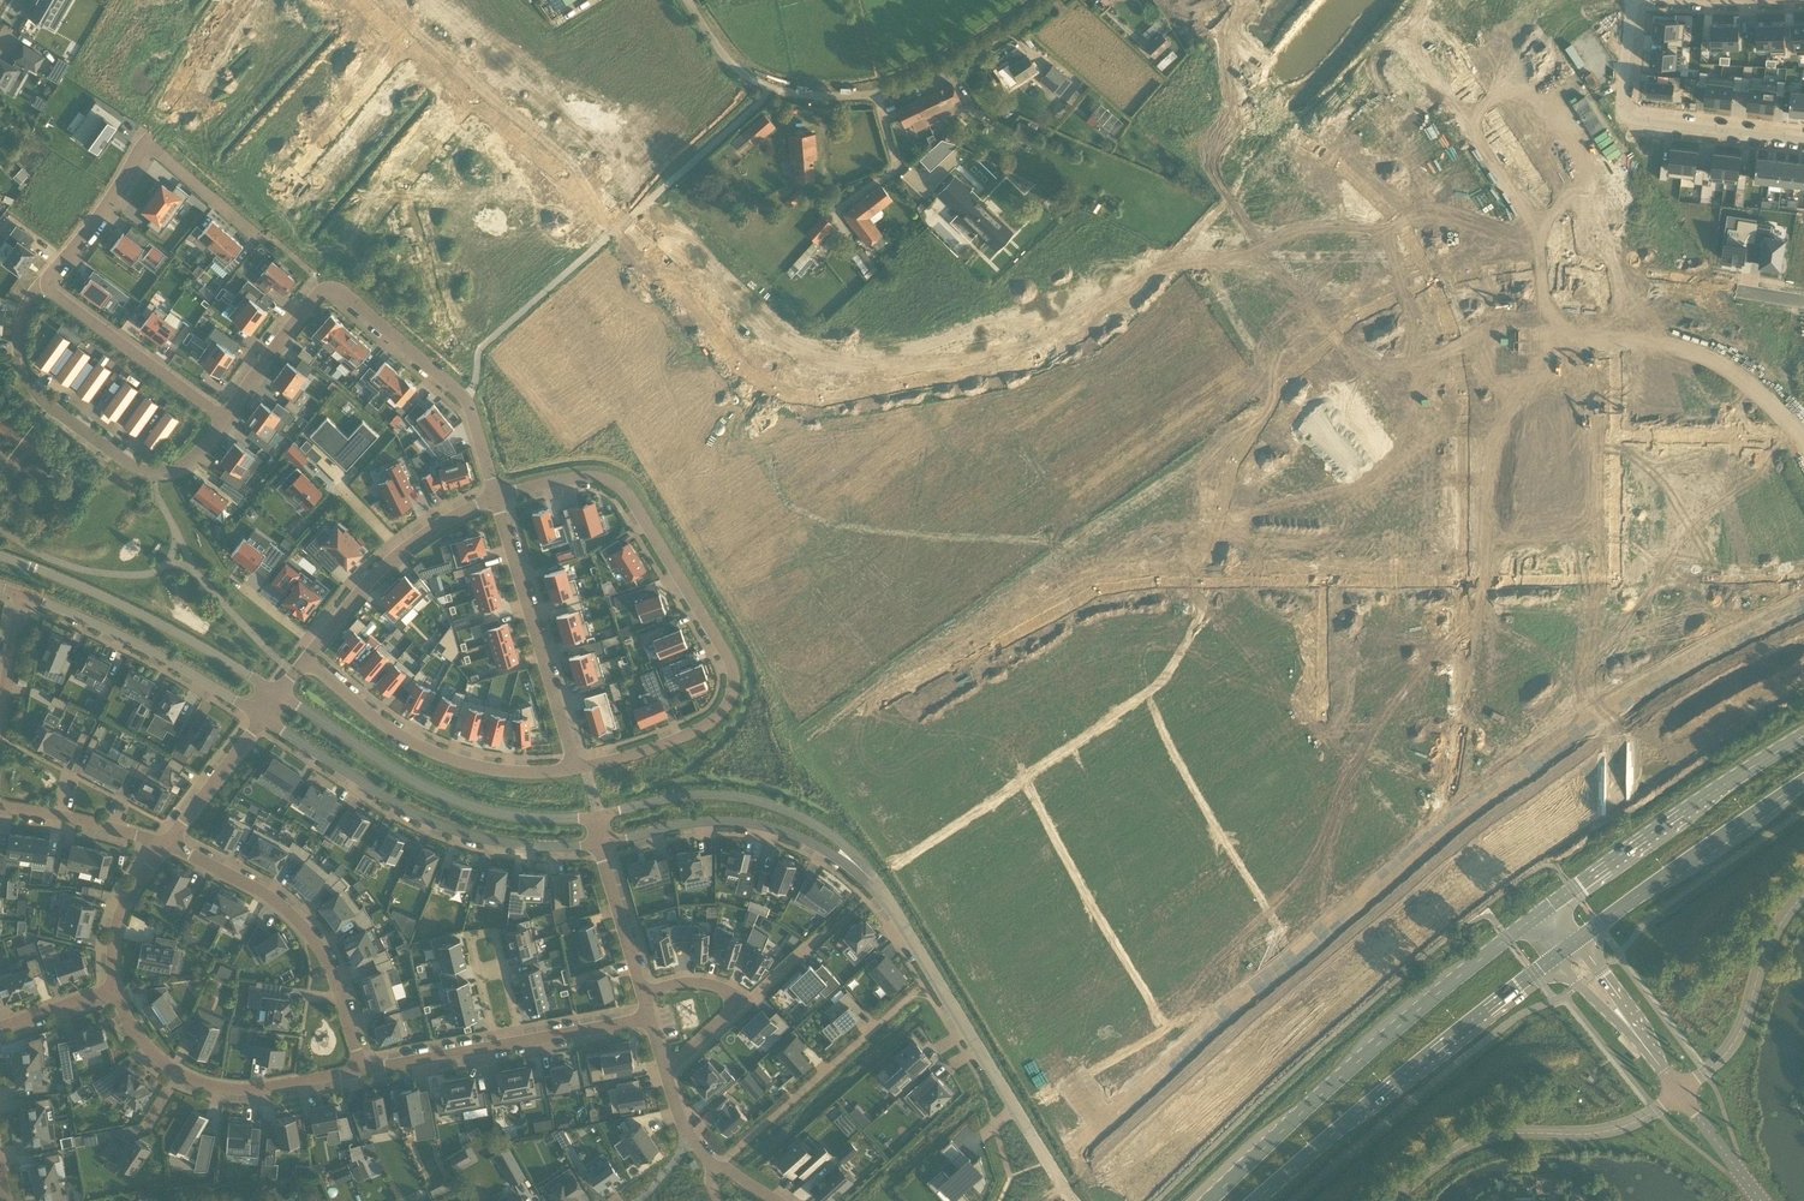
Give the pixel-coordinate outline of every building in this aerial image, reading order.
[(64,0),(39,0),(29,16),(48,27),(49,26),(64,0)] [(556,10),(572,0),(550,0),(556,10)] [(1248,10),(1252,4),(1247,0),(1235,0),(1248,10)] [(1558,6),(1561,3),(1568,14),(1588,0),(1553,0),(1558,6)] [(1655,21),(1653,36),(1669,37),(1668,44),(1683,46),(1684,38),(1678,38),(1679,23),(1666,21),(1666,20),(1659,19),(1659,21),(1655,21)] [(1794,24),(1795,49),(1803,48),(1803,23),(1794,24)] [(1785,24),(1771,25),(1771,48),(1786,48),(1785,24)] [(1711,25),(1711,49),(1725,49),(1725,25),(1711,25)] [(1725,25),(1725,49),(1740,49),(1740,25),(1725,25)] [(1771,25),(1757,25),(1757,48),(1771,48),(1771,25)] [(1170,43),(1161,33),(1145,48),(1154,58),(1170,43)] [(1652,50),(1651,66),(1676,68),(1677,53),(1683,53),(1683,46),(1668,44),(1668,52),(1652,50)] [(5,92),(12,80),(19,85),(29,68),(35,72),(44,57),(23,45),(15,60),(16,61),(13,66),(0,58),(0,89),(5,92)] [(1019,81),(1031,73),(1036,70),(1026,55),(1009,67),(1019,81)] [(1143,56),(1131,68),(1141,78),(1154,66),(1143,56)] [(1053,65),(1040,81),(1053,92),(1067,77),(1053,65)] [(51,70),(47,77),(58,84),(62,76),(51,70)] [(1700,71),(1699,86),(1707,87),(1705,104),(1718,106),(1721,78),(1708,77),(1709,72),(1700,71)] [(1721,78),(1718,106),(1732,107),(1734,90),(1741,91),(1743,76),(1735,75),(1735,80),(1721,78)] [(1648,81),(1647,97),(1673,99),(1674,90),(1679,90),(1680,77),(1670,76),(1669,83),(1657,82),(1648,81)] [(1743,76),(1741,91),(1749,92),(1747,109),(1761,111),(1764,83),(1751,82),(1751,77),(1743,76)] [(1764,83),(1761,111),(1774,112),(1776,95),(1784,96),(1786,81),(1778,80),(1777,85),(1764,83)] [(952,84),(917,101),(928,125),(963,108),(952,84)] [(63,95),(58,103),(65,108),(70,99),(73,101),(77,94),(65,87),(61,94),(63,95)] [(1790,114),(1803,116),(1803,109),(1803,93),(1792,92),(1790,114)] [(928,125),(917,101),(897,110),(905,126),(912,123),(916,130),(928,125)] [(123,122),(123,121),(94,105),(85,121),(86,121),(94,106),(98,108),(78,144),(87,149),(89,147),(98,152),(96,155),(103,158),(111,143),(109,142),(121,121),(123,122)] [(775,126),(764,114),(743,133),(754,145),(775,126)] [(1012,137),(1030,145),(1037,129),(1019,121),(1012,137)] [(814,134),(789,136),(792,163),(796,163),(797,181),(814,179),(813,159),(816,159),(814,134)] [(927,137),(931,146),(937,141),(933,134),(927,137)] [(847,141),(837,142),(839,164),(850,163),(850,156),(875,154),(874,136),(847,138),(847,141)] [(942,138),(936,142),(945,154),(951,149),(942,138)] [(1662,164),(1660,179),(1668,180),(1669,176),(1682,177),(1685,150),(1672,148),(1670,165),(1662,164)] [(1685,150),(1682,177),(1695,179),(1694,183),(1703,184),(1704,169),(1696,168),(1698,151),(1685,150)] [(1704,169),(1703,184),(1711,185),(1711,181),(1725,182),(1728,155),(1714,153),(1712,170),(1704,169)] [(1728,155),(1725,182),(1738,184),(1737,188),(1746,189),(1747,174),(1739,173),(1741,156),(1728,155)] [(1758,158),(1756,181),(1769,182),(1772,160),(1758,158)] [(1772,160),(1769,182),(1782,184),(1784,161),(1772,160)] [(1784,161),(1782,184),(1795,185),(1797,163),(1784,161)] [(1795,185),(1803,186),(1803,164),(1797,163),(1795,185)] [(20,184),(30,175),(23,168),(14,177),(20,184)] [(1012,233),(954,178),(939,194),(996,249),(1012,233)] [(152,195),(151,196),(173,213),(188,194),(175,184),(170,191),(161,183),(157,187),(156,186),(150,194),(152,195)] [(868,246),(871,243),(876,250),(887,242),(869,217),(892,200),(881,186),(844,214),(868,246)] [(797,190),(789,197),(795,204),(803,197),(797,190)] [(158,233),(173,213),(151,196),(141,209),(150,217),(146,223),(158,233)] [(806,233),(814,241),(786,272),(792,277),(796,272),(798,274),(806,264),(805,263),(820,246),(819,245),(831,231),(828,230),(833,225),(821,215),(806,233)] [(1726,243),(1723,260),(1732,261),(1732,262),(1733,262),(1733,261),(1737,262),(1736,263),(1737,263),(1737,262),(1744,263),(1748,241),(1755,243),(1759,222),(1739,219),(1737,229),(1729,227),(1726,243)] [(197,226),(187,237),(204,251),(209,245),(223,229),(212,220),(203,230),(197,226)] [(941,221),(931,230),(945,246),(956,237),(941,221)] [(1755,243),(1755,245),(1764,247),(1761,263),(1761,265),(1761,266),(1762,266),(1767,267),(1780,269),(1785,240),(1772,238),(1774,225),(1759,222),(1755,243)] [(32,240),(15,227),(6,240),(14,246),(2,261),(19,274),(35,253),(27,247),(32,240)] [(223,229),(209,245),(218,253),(232,237),(223,229)] [(144,248),(125,235),(122,240),(119,238),(109,251),(110,251),(113,247),(123,255),(121,257),(131,264),(130,266),(131,267),(134,262),(137,258),(146,265),(153,256),(164,264),(169,257),(149,242),(145,248),(144,248)] [(243,246),(232,237),(218,253),(213,259),(229,273),(239,262),(234,257),(243,246)] [(1794,271),(1796,272),(1796,274),(1803,275),(1803,244),(1799,243),(1794,271)] [(844,249),(841,246),(832,255),(835,258),(844,249)] [(273,284),(283,293),(294,280),(288,275),(290,273),(281,265),(279,267),(272,261),(261,274),(262,275),(256,282),(267,291),(273,284)] [(867,263),(862,266),(867,276),(878,271),(875,263),(869,266),(867,263)] [(199,265),(192,272),(198,277),(204,270),(199,265)] [(248,270),(241,265),(237,271),(243,276),(248,270)] [(129,296),(103,277),(99,283),(91,278),(87,283),(81,291),(102,307),(110,296),(122,306),(129,296)] [(13,300),(18,284),(0,278),(0,295),(13,300)] [(567,283),(562,288),(580,307),(585,302),(567,283)] [(208,289),(203,295),(211,301),(216,295),(208,289)] [(244,297),(237,306),(259,322),(259,323),(260,324),(266,318),(264,316),(267,312),(267,313),(267,312),(256,304),(260,299),(249,290),(244,297)] [(148,318),(140,328),(151,336),(167,314),(150,301),(141,313),(148,318)] [(259,323),(259,322),(237,306),(229,316),(251,333),(251,332),(259,323)] [(167,314),(151,336),(162,344),(167,338),(175,344),(189,325),(183,321),(177,328),(165,319),(168,314),(167,314)] [(312,337),(323,346),(342,324),(343,324),(331,314),(312,337)] [(83,338),(64,324),(59,331),(74,342),(78,345),(83,338)] [(332,354),(337,348),(351,332),(342,324),(323,346),(332,354)] [(337,348),(346,356),(360,340),(351,332),(337,348)] [(36,362),(48,371),(69,341),(57,333),(36,362)] [(205,350),(227,365),(235,355),(212,338),(212,339),(205,350)] [(360,340),(346,356),(341,362),(357,376),(367,365),(362,360),(371,349),(360,340)] [(74,351),(78,345),(74,342),(70,348),(74,351)] [(56,377),(68,385),(90,356),(78,347),(56,377)] [(310,364),(315,357),(303,349),(298,355),(310,364)] [(220,376),(227,365),(205,350),(198,360),(197,360),(197,361),(220,377),(220,376)] [(99,360),(95,357),(90,363),(94,366),(99,360)] [(371,378),(382,387),(396,371),(385,361),(376,372),(371,378)] [(89,400),(110,371),(98,362),(77,392),(89,400)] [(288,362),(280,372),(300,386),(307,376),(288,362)] [(327,372),(331,367),(325,363),(322,368),(327,372)] [(366,384),(371,378),(376,372),(370,367),(360,379),(366,384)] [(332,374),(338,379),(342,373),(336,369),(332,374)] [(405,379),(405,378),(396,371),(382,387),(390,395),(391,395),(405,379)] [(111,378),(114,381),(119,375),(115,372),(111,378)] [(283,394),(290,399),(295,403),(305,390),(300,386),(280,372),(273,382),(286,391),(283,394)] [(118,384),(123,377),(119,375),(114,381),(118,384)] [(391,395),(390,395),(401,404),(401,405),(406,399),(416,388),(405,378),(405,379),(391,395)] [(137,390),(125,382),(104,411),(116,420),(137,390)] [(143,392),(139,389),(135,396),(139,398),(143,392)] [(124,426),(136,435),(157,405),(146,397),(124,426)] [(295,403),(290,399),(285,405),(298,414),(302,408),(295,403)] [(412,404),(406,399),(401,405),(401,404),(396,410),(402,415),(412,404)] [(369,401),(365,407),(374,415),(378,410),(369,401)] [(261,402),(254,412),(273,426),(281,416),(261,402)] [(418,402),(405,416),(420,435),(444,416),(435,405),(435,404),(434,404),(427,410),(418,402)] [(164,407),(160,404),(155,410),(159,413),(164,407)] [(38,460),(49,444),(0,408),(0,432),(38,460)] [(157,450),(178,420),(166,412),(145,441),(157,450)] [(273,426),(254,412),(247,422),(260,431),(257,434),(269,443),(278,430),(273,426)] [(437,442),(454,428),(444,416),(427,430),(437,442)] [(327,426),(325,424),(313,436),(341,462),(344,458),(349,463),(370,441),(359,430),(347,441),(330,424),(327,426)] [(298,438),(294,441),(300,447),(302,445),(303,443),(298,438)] [(302,445),(300,447),(306,453),(312,446),(313,445),(307,439),(303,443),(302,445)] [(1000,440),(977,445),(979,453),(1002,448),(1000,440)] [(229,451),(248,465),(256,454),(238,441),(236,443),(235,442),(229,451)] [(300,447),(294,441),(285,453),(300,467),(307,459),(305,458),(308,455),(306,453),(300,447)] [(248,465),(229,451),(221,462),(232,470),(224,480),(239,491),(245,483),(239,478),(248,465)] [(272,455),(267,461),(274,466),(279,460),(272,455)] [(439,470),(445,488),(472,480),(467,461),(439,470)] [(412,489),(413,489),(400,462),(385,470),(389,479),(378,484),(393,514),(412,505),(405,492),(407,492),(406,489),(411,486),(412,489)] [(297,468),(286,478),(291,484),(287,488),(307,509),(322,493),(297,468)] [(430,493),(438,488),(431,473),(422,478),(430,493)] [(193,497),(216,515),(228,499),(205,482),(193,497)] [(239,491),(225,482),(220,489),(236,500),(241,492),(239,491)] [(594,503),(583,506),(583,505),(579,506),(579,507),(573,509),(575,514),(565,517),(577,556),(587,553),(582,535),(602,529),(594,503)] [(548,528),(543,510),(527,515),(535,542),(549,538),(552,546),(563,543),(558,525),(548,528)] [(322,562),(332,553),(347,569),(363,554),(359,549),(361,547),(345,531),(336,540),(332,535),(327,540),(320,533),(306,546),(322,562)] [(450,544),(457,567),(471,563),(469,556),(486,551),(485,548),(487,547),(484,537),(482,538),(481,534),(450,544)] [(232,553),(254,570),(263,558),(274,567),(285,553),(270,542),(263,552),(244,538),(232,553)] [(622,547),(618,540),(601,551),(612,569),(617,565),(627,581),(645,570),(629,543),(622,547)] [(316,607),(324,596),(310,586),(309,588),(297,578),(299,574),(286,564),(271,583),(285,593),(285,592),(288,595),(283,601),(291,607),(290,608),(295,612),(296,613),(297,612),(304,617),(314,605),(316,607)] [(469,573),(473,586),(494,580),(490,567),(469,573)] [(548,588),(569,582),(565,568),(544,574),(548,588)] [(434,590),(445,587),(441,573),(430,576),(434,590)] [(399,578),(391,585),(413,607),(431,590),(420,578),(413,584),(405,576),(401,579),(399,578)] [(477,598),(498,592),(494,580),(473,586),(477,598)] [(569,582),(548,588),(552,601),(573,595),(569,582)] [(413,607),(391,585),(381,596),(383,597),(381,598),(390,607),(383,613),(401,629),(407,623),(401,618),(413,607)] [(664,599),(662,600),(659,594),(651,597),(651,596),(650,596),(649,594),(647,588),(648,587),(647,586),(613,596),(617,609),(636,603),(641,620),(643,619),(644,622),(653,619),(652,616),(666,612),(665,609),(667,608),(664,599)] [(477,598),(471,600),(475,613),(502,605),(498,592),(477,598)] [(557,615),(561,629),(581,623),(577,609),(557,615)] [(366,641),(359,635),(367,626),(357,617),(341,636),(346,641),(340,648),(344,652),(343,654),(350,660),(366,641)] [(461,618),(454,620),(456,627),(463,625),(461,618)] [(393,622),(388,627),(392,631),(396,625),(393,622)] [(507,623),(486,629),(490,642),(511,636),(507,623)] [(585,637),(581,623),(561,629),(565,643),(585,637)] [(640,633),(644,644),(653,640),(659,656),(679,649),(680,651),(691,644),(685,634),(683,635),(680,629),(672,632),(668,633),(665,624),(668,623),(669,624),(669,623),(664,624),(640,633)] [(451,625),(439,642),(446,647),(441,654),(452,661),(459,651),(451,625)] [(63,637),(52,633),(47,642),(50,643),(48,647),(44,654),(45,655),(41,663),(48,666),(47,669),(56,673),(54,679),(62,683),(72,661),(64,658),(71,643),(62,639),(63,637)] [(612,643),(622,639),(620,634),(610,638),(612,643)] [(490,642),(494,655),(515,649),(511,636),(490,642)] [(380,667),(386,672),(398,660),(391,653),(381,644),(377,648),(359,668),(371,678),(380,667)] [(515,649),(494,655),(498,668),(519,662),(515,649)] [(569,657),(573,671),(594,664),(590,651),(569,657)] [(100,659),(101,656),(100,656),(99,658),(89,653),(84,665),(81,663),(74,676),(75,677),(75,675),(86,680),(85,682),(86,682),(90,673),(97,677),(92,685),(93,686),(94,684),(103,689),(102,690),(103,691),(109,679),(104,677),(112,662),(104,658),(103,660),(100,659)] [(688,657),(661,667),(665,678),(675,674),(680,686),(686,683),(686,685),(688,684),(693,697),(706,692),(706,693),(707,693),(705,688),(707,687),(703,677),(707,675),(706,674),(708,673),(705,664),(703,664),(702,663),(699,664),(692,667),(688,657)] [(415,674),(409,668),(405,672),(398,660),(386,672),(377,683),(389,694),(399,681),(405,686),(415,674)] [(598,678),(594,664),(573,671),(577,684),(598,678)] [(427,708),(436,693),(421,684),(426,675),(419,669),(415,674),(405,686),(410,691),(405,702),(411,705),(410,707),(418,711),(421,705),(427,708)] [(651,703),(644,706),(637,709),(635,710),(641,725),(651,721),(651,720),(656,718),(657,719),(667,715),(665,710),(660,699),(665,698),(661,689),(653,669),(640,675),(643,682),(642,683),(643,683),(647,692),(646,692),(646,693),(647,693),(649,692),(653,700),(650,701),(651,703)] [(145,716),(153,701),(145,697),(153,682),(130,670),(120,688),(142,700),(136,711),(145,716)] [(617,681),(609,684),(611,690),(619,688),(617,681)] [(157,711),(151,721),(177,736),(185,721),(176,715),(185,699),(182,697),(183,695),(172,689),(171,691),(168,689),(161,702),(159,701),(155,707),(158,708),(156,711),(157,711)] [(451,713),(458,715),(463,699),(464,693),(456,691),(451,700),(443,696),(431,718),(439,722),(439,720),(445,723),(451,713)] [(584,709),(585,709),(592,734),(592,735),(607,731),(606,730),(616,727),(606,691),(584,697),(587,707),(584,708),(584,709)] [(51,703),(65,709),(68,702),(54,696),(51,703)] [(89,711),(98,716),(106,700),(97,696),(89,711)] [(463,699),(458,715),(465,716),(461,732),(477,736),(481,721),(485,705),(472,701),(463,699)] [(68,702),(65,709),(72,713),(76,705),(68,702)] [(522,718),(505,719),(501,735),(513,735),(514,743),(523,743),(523,741),(529,741),(529,728),(537,726),(531,704),(521,707),(522,718)] [(485,705),(481,721),(488,722),(484,737),(499,742),(501,735),(505,719),(507,711),(493,707),(485,705)] [(182,735),(171,753),(185,761),(189,755),(190,755),(195,746),(199,745),(207,750),(211,742),(214,743),(218,736),(216,735),(220,727),(217,725),(218,723),(207,716),(197,733),(190,729),(185,737),(182,735)] [(45,749),(54,730),(57,726),(44,719),(41,725),(39,724),(35,732),(37,733),(32,742),(45,749)] [(54,730),(45,749),(56,754),(65,736),(54,730)] [(77,742),(75,745),(82,749),(89,735),(82,731),(76,742),(77,742)] [(76,742),(65,736),(56,754),(67,760),(75,745),(77,742),(76,742)] [(85,751),(92,754),(95,748),(96,748),(99,740),(92,737),(85,751)] [(107,754),(96,748),(95,748),(92,754),(84,769),(96,775),(105,757),(107,754)] [(118,787),(126,772),(128,768),(133,758),(122,752),(116,762),(107,781),(118,787)] [(96,775),(107,781),(116,762),(105,757),(96,775)] [(181,772),(185,765),(172,757),(167,764),(181,772)] [(292,802),(303,785),(296,780),(300,774),(274,757),(271,762),(269,761),(261,772),(264,774),(265,773),(289,789),(284,797),(292,802)] [(133,758),(128,768),(126,772),(133,776),(140,762),(133,758)] [(133,776),(143,781),(147,773),(148,773),(151,767),(140,762),(133,776)] [(147,773),(143,781),(135,796),(147,802),(159,779),(148,773),(147,773)] [(165,799),(167,800),(171,792),(169,791),(172,786),(159,779),(147,802),(160,808),(165,799)] [(311,785),(302,800),(314,808),(309,815),(319,821),(315,827),(323,833),(335,814),(329,809),(336,797),(326,791),(324,794),(311,785)] [(262,809),(259,815),(266,819),(270,813),(262,809)] [(348,833),(358,839),(371,820),(356,810),(353,814),(347,810),(348,809),(347,809),(328,837),(341,845),(348,833)] [(219,841),(218,843),(227,847),(228,845),(232,847),(238,837),(245,840),(252,826),(230,815),(217,840),(219,841)] [(263,863),(276,839),(254,827),(247,841),(254,845),(249,856),(253,858),(252,860),(261,865),(262,863),(263,863)] [(394,834),(389,831),(380,847),(381,848),(378,853),(395,863),(403,847),(401,846),(405,839),(394,834)] [(21,857),(24,836),(10,834),(8,849),(7,855),(8,855),(21,857)] [(33,859),(36,837),(24,836),(21,857),(33,859)] [(33,859),(46,861),(47,861),(47,854),(50,839),(36,837),(33,859)] [(276,839),(263,863),(278,871),(286,855),(294,860),(303,847),(293,840),(290,846),(276,839)] [(67,865),(68,865),(81,868),(86,847),(72,844),(69,859),(67,865)] [(81,868),(93,871),(98,850),(86,847),(81,868)] [(312,853),(303,847),(294,860),(301,865),(290,879),(300,888),(319,865),(310,857),(312,853)] [(433,851),(424,847),(423,849),(422,849),(417,861),(416,861),(415,863),(409,861),(402,879),(414,884),(417,878),(427,882),(427,880),(429,880),(433,871),(431,870),(437,855),(432,853),(433,851)] [(737,884),(735,893),(747,896),(756,859),(748,857),(749,853),(731,849),(730,853),(722,851),(722,849),(721,849),(721,866),(722,866),(722,864),(726,865),(725,873),(729,874),(739,876),(737,884)] [(98,850),(93,871),(106,875),(109,864),(111,865),(113,857),(111,856),(111,853),(98,850)] [(709,874),(712,874),(712,855),(701,857),(700,857),(699,853),(691,854),(690,852),(688,852),(688,851),(676,853),(678,867),(682,866),(684,879),(685,879),(694,877),(696,887),(710,884),(709,874)] [(356,867),(364,872),(373,858),(364,853),(356,867)] [(55,855),(47,854),(47,861),(46,861),(45,869),(53,870),(55,855)] [(67,865),(69,859),(62,857),(58,872),(66,874),(68,865),(67,865)] [(778,858),(778,859),(772,875),(770,874),(770,873),(771,872),(760,870),(761,870),(756,889),(756,890),(766,892),(766,891),(767,885),(768,885),(768,886),(785,892),(786,892),(785,891),(789,883),(791,884),(794,875),(792,874),(795,866),(796,866),(796,865),(792,864),(793,861),(782,857),(782,860),(778,858)] [(628,865),(631,875),(632,875),(635,883),(644,880),(645,884),(655,881),(656,886),(671,882),(667,858),(666,858),(666,859),(656,863),(655,859),(647,861),(647,860),(646,860),(646,862),(640,863),(640,862),(628,865)] [(455,890),(456,886),(465,889),(471,865),(468,864),(468,862),(457,859),(456,861),(453,860),(449,872),(442,870),(438,885),(455,890)] [(329,873),(319,865),(300,888),(301,889),(300,891),(307,897),(309,895),(310,896),(322,882),(328,889),(340,878),(332,870),(329,873)] [(190,877),(171,868),(157,894),(176,904),(177,901),(186,906),(194,891),(185,886),(190,877)] [(484,905),(486,896),(504,899),(506,884),(504,884),(506,870),(504,870),(504,869),(499,868),(499,869),(490,868),(487,886),(478,884),(474,903),(484,905)] [(524,892),(543,893),(543,884),(546,884),(547,874),(536,873),(529,873),(520,872),(519,891),(511,890),(508,912),(523,913),(524,892)] [(579,873),(565,874),(565,879),(561,879),(561,882),(554,883),(555,909),(570,904),(569,901),(578,901),(578,898),(586,896),(579,873)] [(838,895),(839,893),(837,892),(838,891),(831,886),(830,886),(826,884),(827,883),(819,877),(819,878),(816,877),(815,879),(807,875),(794,899),(825,915),(842,899),(838,895)] [(340,878),(328,889),(335,895),(320,907),(323,910),(321,911),(325,916),(326,914),(328,917),(352,899),(344,889),(348,886),(340,878)] [(87,894),(102,897),(104,889),(89,886),(89,887),(87,894)] [(70,903),(68,915),(91,921),(95,908),(80,904),(82,896),(66,892),(64,901),(70,903)] [(214,917),(222,921),(234,898),(223,893),(222,894),(219,892),(215,900),(214,900),(211,905),(205,902),(197,916),(209,922),(214,917)] [(245,904),(234,898),(222,921),(237,929),(234,935),(241,939),(249,925),(242,921),(245,916),(244,916),(248,908),(245,906),(245,904)] [(352,899),(328,917),(337,928),(351,916),(356,924),(369,916),(363,906),(360,908),(352,899)] [(750,900),(748,909),(753,911),(756,903),(750,900)] [(395,909),(393,915),(403,918),(399,928),(412,933),(418,917),(395,909)] [(88,934),(91,921),(68,915),(61,914),(56,935),(71,939),(73,930),(88,934)] [(376,925),(369,916),(356,924),(361,932),(344,940),(350,952),(351,952),(373,941),(367,930),(376,925)] [(561,924),(563,923),(563,917),(554,918),(556,925),(561,924)] [(509,946),(536,939),(533,939),(530,927),(533,926),(531,919),(516,922),(518,930),(506,933),(509,946)] [(563,923),(561,924),(564,933),(576,930),(581,946),(583,945),(587,959),(603,955),(594,923),(580,927),(578,919),(563,923)] [(844,936),(851,943),(850,944),(861,957),(873,946),(867,940),(874,934),(872,931),(874,929),(866,921),(864,923),(862,921),(857,925),(856,923),(849,929),(850,931),(844,936)] [(268,958),(269,960),(281,953),(280,951),(288,946),(285,942),(288,940),(283,933),(281,935),(279,931),(267,938),(264,933),(266,929),(257,924),(247,944),(256,957),(262,953),(266,960),(268,958)] [(671,942),(681,940),(680,924),(662,928),(662,935),(651,938),(653,947),(656,946),(659,962),(661,962),(662,963),(673,960),(672,959),(674,958),(671,942)] [(680,924),(681,940),(692,940),(691,957),(693,957),(693,959),(705,959),(705,958),(707,958),(708,932),(699,932),(698,925),(680,924)] [(741,941),(732,938),(733,931),(716,925),(713,941),(723,944),(718,960),(720,961),(720,962),(731,966),(731,964),(733,965),(741,941)] [(772,957),(762,951),(765,945),(749,935),(743,950),(752,955),(743,970),(745,971),(744,972),(754,978),(755,977),(756,978),(765,964),(767,965),(772,957)] [(162,946),(142,942),(138,965),(170,971),(176,940),(163,938),(162,946)] [(41,951),(50,948),(52,942),(39,939),(38,941),(41,951)] [(438,946),(441,958),(463,953),(460,940),(460,939),(438,945),(438,946)] [(539,952),(536,939),(509,946),(512,959),(539,952)] [(378,952),(373,941),(351,952),(356,964),(372,956),(376,964),(390,958),(386,948),(378,952)] [(32,942),(25,945),(28,952),(35,950),(32,942)] [(50,948),(41,951),(48,972),(49,972),(49,971),(56,969),(61,982),(72,978),(72,979),(79,977),(79,976),(88,973),(85,963),(87,962),(85,956),(83,956),(82,955),(56,964),(50,948)] [(466,965),(463,953),(441,958),(444,970),(444,971),(466,966),(466,965)] [(1034,955),(1027,959),(1039,980),(1046,976),(1034,955)] [(29,968),(14,973),(23,997),(35,993),(34,992),(38,990),(35,982),(36,982),(34,976),(42,974),(36,957),(27,960),(29,968)] [(885,957),(879,963),(874,957),(865,965),(882,984),(884,982),(890,989),(903,977),(885,957)] [(363,994),(392,985),(387,970),(394,968),(390,958),(376,964),(378,972),(360,978),(362,983),(359,983),(363,994)] [(220,964),(217,972),(228,977),(232,970),(220,964)] [(794,998),(798,994),(806,1002),(811,997),(819,989),(825,996),(840,983),(822,964),(815,970),(810,965),(805,970),(807,971),(803,975),(801,973),(785,988),(794,998)] [(616,996),(612,981),(609,982),(604,966),(568,976),(570,986),(592,979),(599,1001),(616,996)] [(518,974),(521,987),(543,982),(539,968),(518,974)] [(0,978),(0,987),(2,993),(3,993),(6,1001),(10,1000),(11,1001),(23,997),(14,973),(0,978)] [(290,1015),(289,1015),(289,1010),(291,1011),(291,1009),(290,1009),(291,999),(279,997),(281,984),(257,981),(256,984),(250,983),(249,994),(251,994),(250,1004),(268,1007),(266,1023),(287,1026),(289,1017),(290,1017),(290,1015)] [(393,984),(398,998),(408,994),(404,981),(393,984)] [(446,987),(449,1000),(470,995),(467,982),(468,982),(467,981),(446,987),(446,988),(446,987)] [(546,994),(543,982),(521,987),(524,999),(546,994)] [(148,1003),(143,1006),(157,1026),(177,1013),(163,992),(167,989),(167,990),(168,989),(165,985),(146,988),(148,1003)] [(392,985),(363,994),(366,1005),(368,1004),(370,1009),(381,1005),(384,1013),(399,1008),(397,1001),(392,985)] [(841,1012),(824,1027),(835,1040),(854,1023),(853,1022),(859,1017),(856,1014),(862,1009),(847,991),(833,1003),(841,1012)] [(549,1007),(546,994),(524,999),(528,1013),(549,1007)] [(452,1012),(473,1007),(470,995),(449,1000),(452,1012)] [(476,1019),(473,1007),(452,1012),(455,1025),(455,1026),(477,1020),(477,1019),(476,1019)] [(203,1020),(207,1012),(198,1009),(188,1032),(196,1035),(189,1052),(206,1060),(220,1027),(203,1020)] [(402,1018),(400,1010),(384,1015),(387,1023),(375,1026),(377,1031),(375,1032),(378,1041),(380,1041),(380,1043),(407,1034),(402,1018)] [(762,1010),(743,1027),(758,1043),(772,1030),(778,1036),(789,1026),(776,1012),(769,1018),(762,1010)] [(239,1041),(240,1025),(232,1025),(232,1041),(239,1041)] [(100,1052),(98,1047),(108,1043),(103,1029),(93,1032),(91,1026),(76,1031),(79,1037),(76,1038),(81,1052),(83,1052),(85,1057),(100,1052)] [(276,1036),(257,1033),(253,1060),(281,1064),(284,1048),(274,1046),(276,1036)] [(40,1067),(46,1067),(43,1036),(28,1041),(29,1050),(23,1051),(15,1052),(15,1056),(13,1057),(14,1070),(16,1069),(40,1067)] [(777,1053),(796,1075),(810,1063),(799,1050),(804,1045),(796,1036),(791,1041),(777,1053)] [(884,1067),(876,1074),(895,1095),(903,1089),(900,1086),(910,1077),(912,1080),(933,1062),(913,1040),(903,1049),(900,1051),(900,1052),(896,1056),(904,1064),(891,1076),(884,1067)] [(1040,1056),(1025,1065),(1028,1072),(1027,1072),(1031,1079),(1032,1080),(1033,1079),(1037,1086),(1054,1076),(1046,1064),(1053,1060),(1044,1045),(1036,1050),(1040,1056)] [(603,1066),(590,1069),(592,1081),(618,1077),(617,1069),(634,1066),(631,1049),(600,1054),(603,1066)] [(60,1057),(64,1079),(74,1077),(70,1055),(60,1057)] [(758,1064),(752,1071),(764,1084),(771,1079),(758,1064)] [(514,1067),(518,1092),(535,1089),(536,1095),(543,1094),(540,1079),(534,1080),(533,1073),(532,1073),(530,1066),(526,1066),(526,1065),(514,1067)] [(711,1090),(716,1096),(735,1079),(725,1068),(719,1072),(713,1066),(704,1074),(700,1068),(693,1074),(700,1082),(696,1085),(706,1095),(711,1090)] [(42,1083),(40,1067),(16,1069),(18,1086),(26,1085),(26,1086),(33,1085),(33,1092),(48,1090),(48,1083),(42,1083)] [(518,1092),(514,1067),(501,1069),(501,1071),(497,1072),(499,1079),(498,1080),(499,1086),(493,1088),(495,1102),(503,1101),(502,1095),(518,1092)] [(551,1070),(555,1094),(580,1089),(578,1075),(574,1076),(573,1071),(568,1073),(567,1067),(551,1070)] [(124,1097),(136,1107),(139,1102),(142,1104),(148,1096),(146,1094),(150,1090),(143,1084),(144,1082),(138,1077),(136,1079),(129,1073),(121,1083),(118,1079),(119,1078),(113,1070),(94,1083),(99,1091),(110,1084),(116,1089),(112,1094),(121,1101),(124,1097)] [(748,1072),(739,1080),(744,1086),(753,1077),(748,1072)] [(932,1072),(904,1097),(914,1109),(923,1119),(942,1102),(941,1101),(950,1093),(942,1085),(943,1084),(932,1072)] [(457,1077),(461,1103),(478,1100),(479,1105),(486,1104),(484,1089),(477,1090),(476,1084),(475,1084),(474,1076),(470,1077),(469,1075),(457,1077)] [(445,1106),(461,1103),(457,1077),(444,1079),(445,1081),(441,1082),(442,1090),(441,1090),(442,1097),(436,1098),(439,1113),(446,1111),(445,1106)] [(619,1098),(621,1109),(646,1105),(646,1104),(644,1104),(641,1088),(636,1089),(634,1081),(637,1080),(637,1079),(616,1083),(617,1087),(609,1088),(611,1100),(619,1098)] [(435,1134),(429,1100),(420,1102),(418,1091),(412,1092),(412,1090),(397,1092),(402,1121),(415,1119),(417,1131),(433,1128),(434,1135),(435,1134)] [(363,1099),(364,1109),(352,1112),(362,1139),(372,1137),(370,1124),(387,1120),(382,1095),(363,1099)] [(34,1100),(35,1106),(44,1105),(45,1106),(50,1105),(49,1098),(34,1100)] [(736,1105),(734,1106),(727,1098),(716,1108),(723,1116),(715,1122),(727,1135),(733,1129),(735,1131),(740,1126),(739,1124),(747,1117),(736,1105)] [(352,1136),(352,1133),(352,1132),(351,1133),(348,1124),(349,1123),(346,1116),(337,1118),(335,1103),(311,1108),(316,1136),(329,1134),(329,1131),(339,1129),(340,1139),(350,1137),(352,1136)] [(838,1121),(851,1136),(871,1118),(858,1103),(838,1121)] [(20,1114),(22,1127),(47,1122),(45,1106),(44,1105),(35,1106),(29,1107),(29,1108),(21,1110),(21,1114),(20,1114)] [(197,1131),(206,1117),(193,1109),(168,1152),(169,1153),(176,1140),(187,1146),(182,1157),(185,1152),(197,1158),(194,1170),(208,1169),(215,1135),(202,1133),(202,1134),(197,1131)] [(277,1138),(267,1137),(266,1153),(276,1153),(276,1148),(281,1147),(281,1148),(300,1144),(295,1118),(276,1121),(280,1138),(277,1139),(277,1138)] [(566,1127),(564,1118),(555,1119),(557,1128),(566,1127)] [(252,1123),(252,1124),(230,1123),(230,1121),(229,1121),(226,1154),(227,1154),(228,1151),(242,1153),(242,1155),(243,1155),(243,1153),(258,1154),(258,1156),(259,1156),(261,1127),(252,1127),(253,1123),(252,1123)] [(53,1122),(47,1122),(22,1127),(24,1139),(25,1139),(26,1143),(35,1141),(35,1142),(41,1141),(42,1148),(57,1145),(53,1122)] [(623,1137),(623,1138),(623,1139),(632,1152),(630,1153),(636,1161),(638,1160),(639,1162),(640,1163),(641,1162),(640,1161),(657,1149),(658,1150),(659,1150),(658,1149),(642,1126),(642,1125),(641,1125),(641,1126),(624,1138),(623,1137)] [(571,1143),(563,1128),(553,1130),(563,1148),(571,1143)] [(546,1133),(550,1140),(556,1137),(552,1130),(546,1133)] [(75,1146),(85,1144),(83,1135),(74,1136),(75,1146)] [(112,1140),(102,1155),(116,1164),(118,1162),(134,1173),(151,1148),(146,1145),(147,1143),(140,1138),(138,1140),(136,1139),(132,1144),(125,1139),(121,1145),(112,1140)] [(821,1144),(810,1153),(798,1139),(788,1147),(790,1149),(777,1161),(792,1177),(799,1172),(804,1178),(831,1155),(821,1144)] [(857,1150),(850,1143),(837,1155),(844,1162),(857,1150)] [(352,1160),(364,1156),(360,1144),(350,1147),(352,1160)] [(525,1178),(508,1147),(494,1154),(512,1186),(525,1178)] [(962,1191),(971,1183),(981,1195),(987,1181),(980,1158),(981,1157),(980,1157),(973,1163),(969,1159),(971,1157),(970,1157),(969,1158),(963,1150),(951,1161),(957,1169),(948,1177),(942,1170),(931,1180),(938,1187),(940,1185),(952,1198),(949,1200),(971,1200),(962,1191)] [(44,1156),(45,1162),(54,1160),(54,1161),(60,1160),(58,1153),(44,1156)] [(275,1164),(275,1157),(266,1156),(265,1163),(275,1164)] [(361,1158),(350,1163),(352,1167),(363,1163),(361,1158)] [(607,1159),(608,1159),(607,1158),(587,1173),(588,1173),(600,1190),(599,1190),(599,1191),(620,1176),(619,1176),(607,1159)] [(58,1177),(54,1161),(54,1160),(45,1162),(39,1164),(31,1166),(32,1170),(30,1171),(33,1183),(58,1177)] [(363,1163),(352,1167),(357,1177),(369,1172),(364,1162),(363,1163)] [(837,1165),(811,1189),(822,1200),(830,1200),(835,1197),(836,1197),(836,1196),(841,1191),(841,1192),(842,1191),(850,1183),(849,1183),(842,1175),(844,1174),(841,1170),(837,1165)] [(352,1178),(347,1167),(332,1173),(336,1184),(352,1178)] [(550,1192),(548,1190),(542,1194),(547,1200),(551,1200),(553,1199),(554,1200),(579,1200),(576,1196),(584,1190),(575,1178),(576,1177),(569,1167),(559,1174),(565,1182),(550,1192)] [(61,1194),(58,1177),(33,1183),(35,1196),(37,1195),(38,1199),(46,1197),(47,1198),(53,1197),(62,1195),(61,1194)] [(452,1179),(441,1185),(444,1192),(456,1186),(452,1179)] [(673,1200),(685,1200),(704,1193),(702,1187),(680,1196),(673,1179),(666,1182),(673,1200)] [(1564,1189),(1554,1189),(1554,1198),(1564,1198),(1564,1189)] [(892,1191),(881,1200),(901,1200),(892,1191)] [(53,1197),(54,1200),(64,1200),(69,1200),(67,1192),(61,1194),(62,1195),(53,1197)] [(74,1194),(75,1200),(82,1200),(81,1193),(74,1194)]
